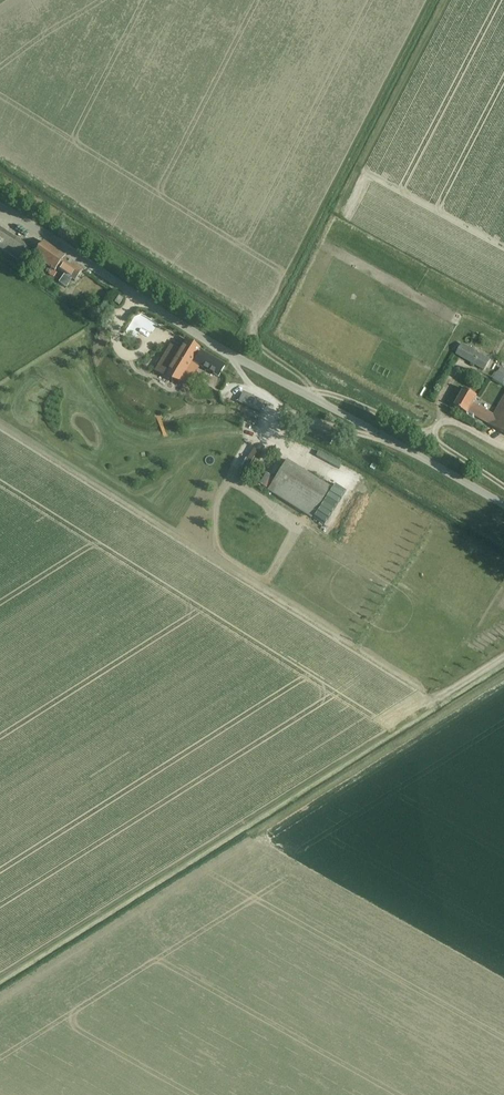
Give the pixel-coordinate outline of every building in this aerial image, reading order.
[(22,264),(31,248),(16,239),(14,242),(0,233),(0,250),(22,264)] [(43,242),(33,257),(49,268),(47,271),(49,274),(54,278),(56,273),(55,272),(57,269),(67,276),(71,279),(75,282),(83,271),(64,258),(65,257),(43,242)] [(119,306),(123,299),(119,296),(115,303),(119,306)] [(168,357),(161,369),(174,377),(177,371),(192,380),(200,366),(214,374),(218,377),(224,366),(223,366),(199,351),(201,348),(187,340),(180,351),(169,345),(164,355),(168,357)] [(484,370),(490,361),(462,345),(457,355),(484,370)] [(503,384),(503,376),(498,373),(494,379),(503,385),(503,384)] [(494,415),(473,404),(477,397),(465,390),(455,408),(467,415),(468,413),(489,424),(488,425),(503,434),(503,398),(494,415)] [(238,402),(237,403),(259,414),(265,403),(264,402),(263,403),(243,394),(239,403),(238,402)] [(312,518),(330,489),(328,487),(330,484),(326,481),(324,485),(287,461),(268,491),(312,518)]
